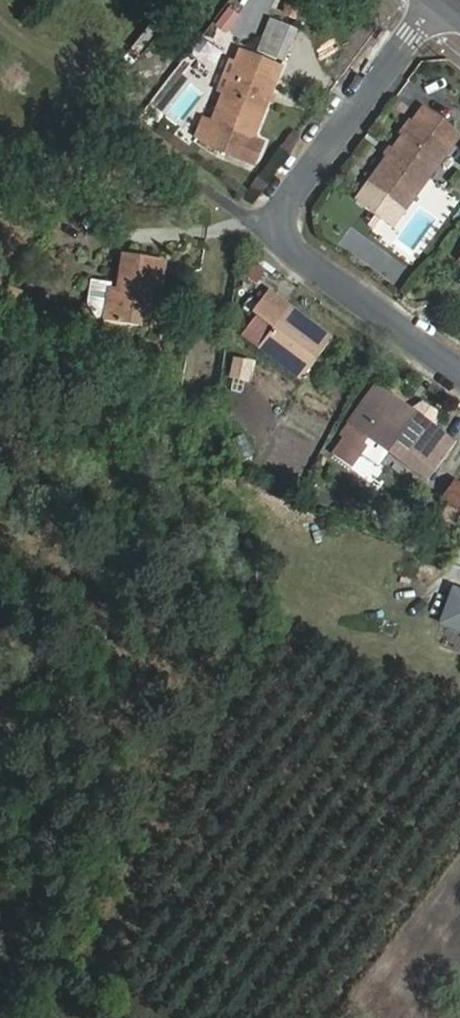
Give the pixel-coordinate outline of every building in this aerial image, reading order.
[(225,4),(214,25),(229,33),(240,12),(225,4)] [(264,35),(288,45),(294,29),(269,20),(264,35)] [(282,60),(288,45),(264,35),(258,50),(282,60)] [(241,51),(236,62),(222,95),(211,123),(201,121),(194,137),(212,150),(252,166),(261,144),(251,140),(280,67),(241,51)] [(222,95),(236,62),(229,59),(215,92),(222,95)] [(404,211),(459,135),(422,108),(366,184),(404,211)] [(159,296),(165,261),(123,254),(117,288),(113,287),(114,282),(94,279),(89,304),(100,319),(103,320),(148,327),(153,295),(159,296)] [(301,379),(329,339),(266,291),(250,313),(256,318),(242,336),(301,379)] [(159,296),(153,295),(148,327),(154,328),(159,296)] [(233,357),(231,381),(252,383),(254,359),(233,357)] [(375,386),(372,389),(406,414),(408,410),(375,386)] [(406,414),(372,389),(348,423),(429,482),(456,443),(436,430),(439,416),(427,408),(416,415),(408,410),(406,414)] [(459,511),(459,492),(452,489),(446,506),(459,511)] [(438,626),(459,633),(459,590),(451,587),(438,626)]
